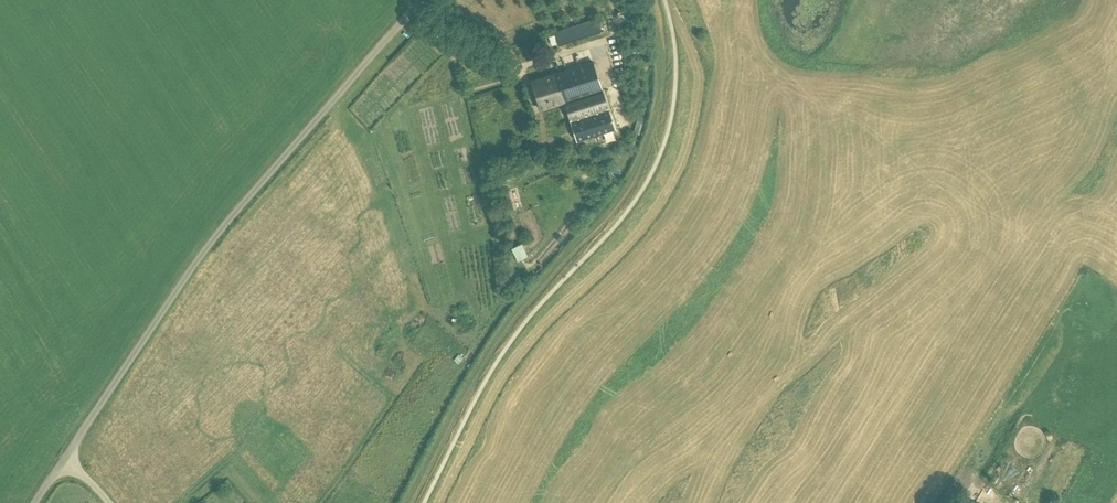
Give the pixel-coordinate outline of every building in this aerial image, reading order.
[(634,21),(630,9),(618,14),(622,25),(634,21)] [(554,31),(559,46),(601,33),(596,18),(554,31)] [(531,81),(540,109),(564,102),(577,141),(615,129),(593,61),(531,81)] [(512,249),(518,261),(528,256),(522,244),(512,249)]
